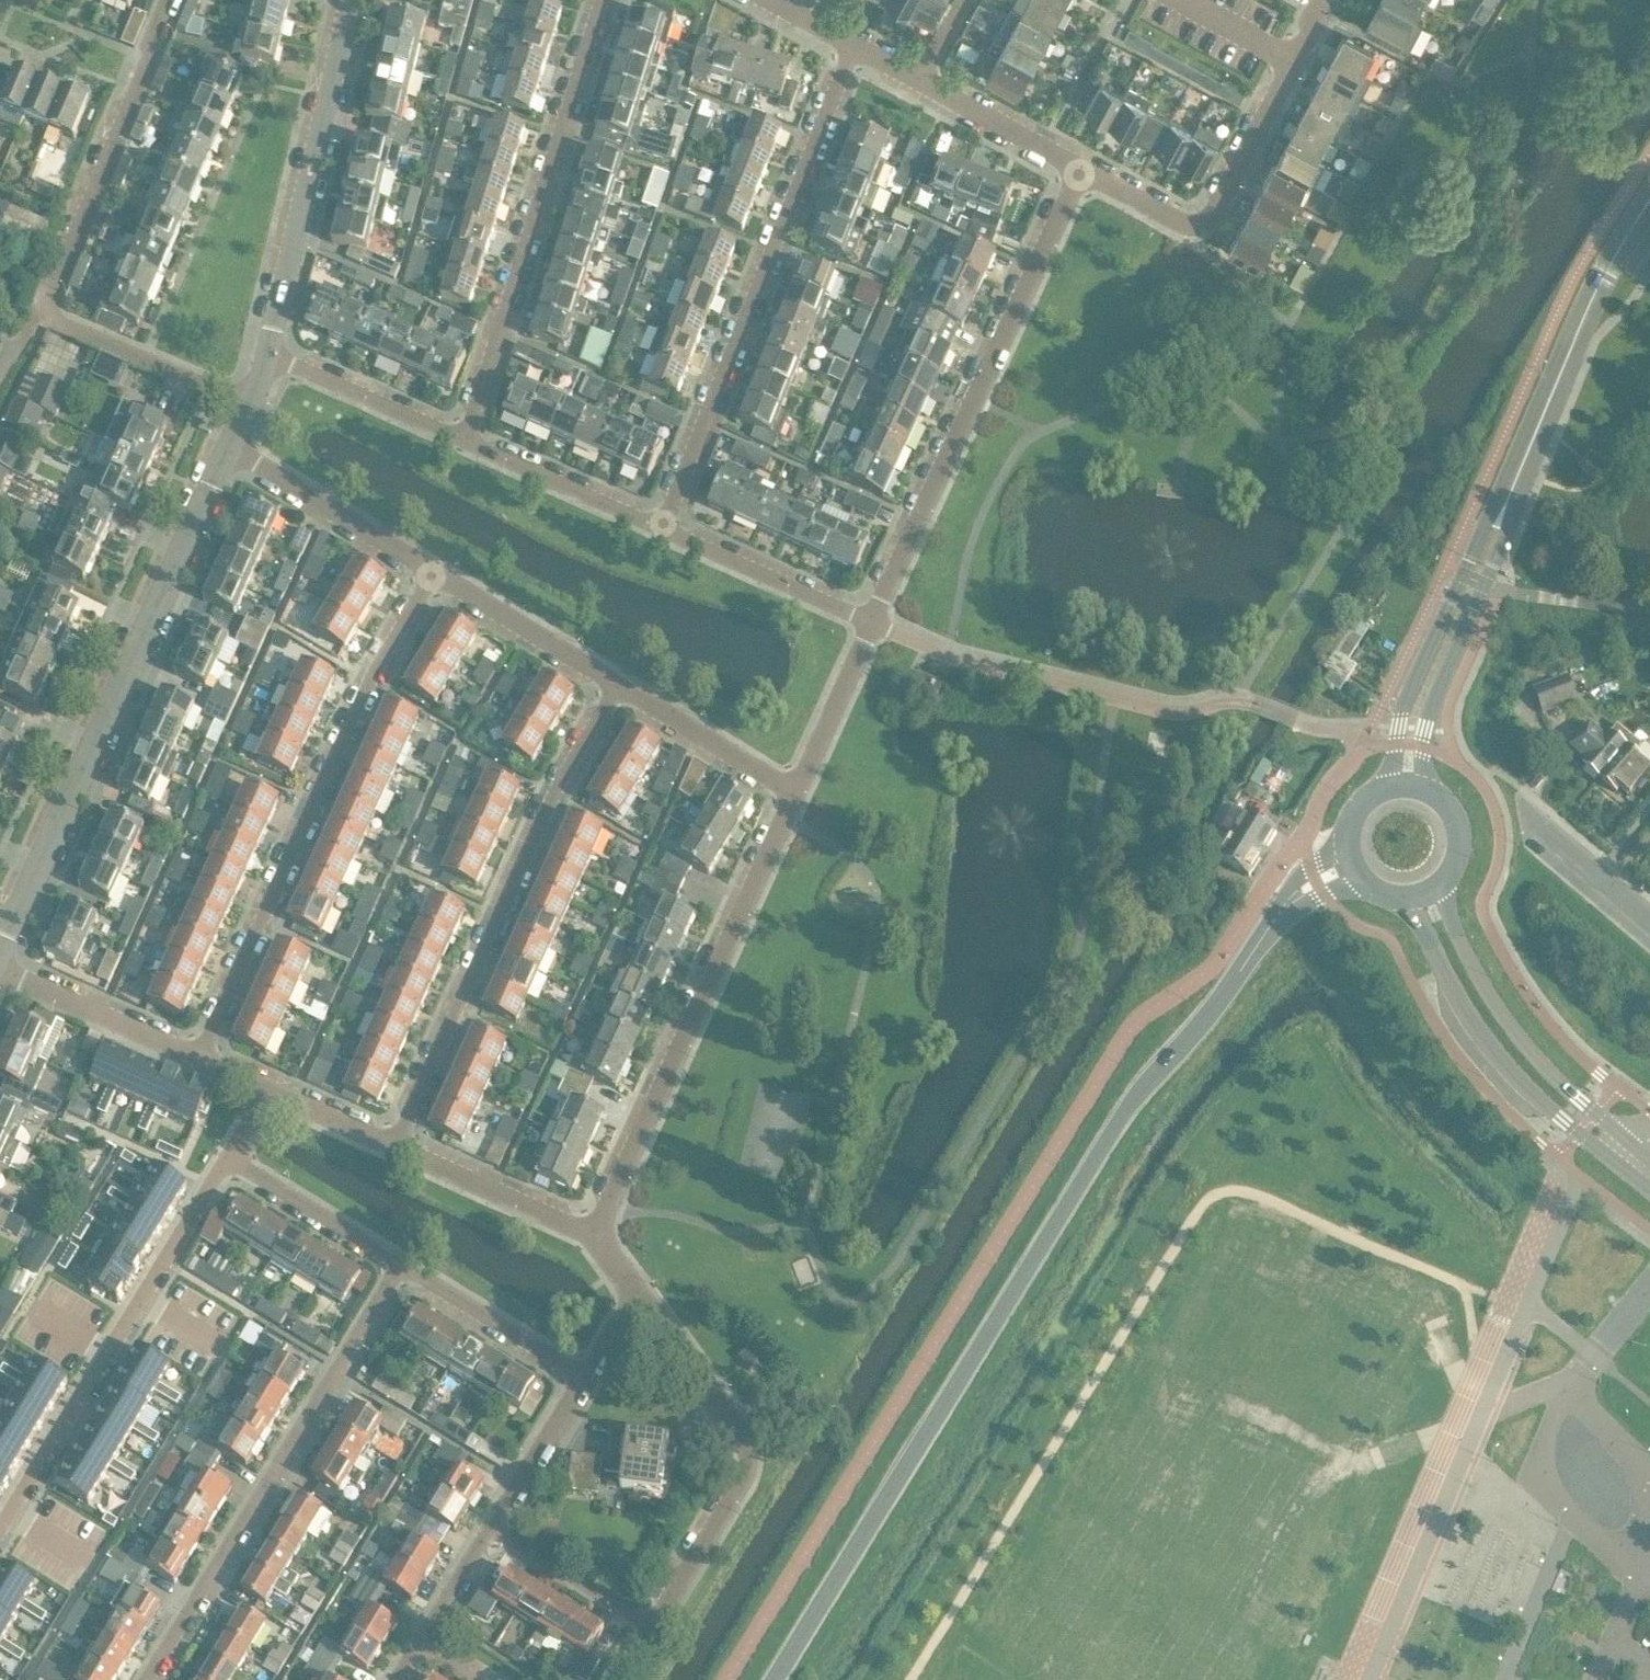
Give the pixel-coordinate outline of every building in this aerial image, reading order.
[(129,8),(132,0),(110,0),(129,8)] [(183,14),(193,18),(199,2),(195,0),(189,0),(183,14)] [(290,0),(255,0),(254,5),(287,13),(290,0)] [(472,9),(474,0),(463,0),(461,6),(472,9)] [(910,11),(915,0),(891,0),(910,11)] [(910,11),(933,23),(946,0),(915,0),(910,11)] [(1063,7),(1051,0),(1027,0),(1021,11),(1052,28),(1063,7)] [(1378,2),(1412,20),(1422,0),(1379,0),(1378,2)] [(1472,16),(1482,23),(1496,0),(1481,0),(1472,16)] [(442,13),(469,20),(472,9),(461,6),(445,1),(442,13)] [(533,2),(525,28),(554,37),(562,11),(533,2)] [(973,13),(984,19),(990,8),(979,2),(973,13)] [(1412,20),(1378,2),(1365,26),(1405,47),(1410,50),(1423,26),(1412,20)] [(626,35),(658,45),(666,21),(671,23),(674,11),(650,3),(646,16),(633,12),(626,35)] [(281,39),(287,13),(254,5),(249,4),(246,14),(251,15),(247,31),(281,39)] [(477,14),(493,19),(496,8),(480,4),(477,14)] [(1040,50),(1052,28),(1021,11),(1012,6),(1000,28),(1009,33),(1040,50)] [(385,38),(420,46),(426,20),(391,12),(385,38)] [(469,20),(442,13),(439,25),(454,29),(465,33),(469,20)] [(984,19),(973,13),(963,31),(974,38),(984,19)] [(186,34),(193,18),(183,14),(177,29),(186,34)] [(493,19),(477,14),(474,25),(490,29),(493,19)] [(546,62),(554,37),(525,28),(513,25),(509,37),(521,41),(517,53),(546,62)] [(128,27),(121,43),(134,49),(141,32),(128,27)] [(465,33),(454,29),(454,31),(450,46),(461,49),(465,33)] [(1147,52),(1153,41),(1130,29),(1124,40),(1147,52)] [(281,39),(247,31),(243,30),(241,39),(245,40),(241,57),(275,65),(281,39)] [(1028,71),(1040,50),(1009,33),(997,54),(1028,71)] [(1461,33),(1455,44),(1465,50),(1472,39),(1461,33)] [(626,35),(618,59),(658,71),(662,60),(654,58),(658,45),(626,35)] [(1333,56),(1363,73),(1375,51),(1344,35),(1333,56)] [(385,38),(379,64),(414,72),(420,46),(385,38)] [(1153,41),(1147,52),(1160,60),(1167,48),(1153,41)] [(734,85),(745,52),(720,44),(718,51),(702,46),(693,77),(718,85),(719,80),(734,85)] [(1167,48),(1160,60),(1174,67),(1181,56),(1167,48)] [(734,85),(757,92),(768,59),(745,52),(734,85)] [(538,87),(546,62),(517,53),(509,78),(538,87)] [(464,65),(479,70),(482,59),(467,54),(464,65)] [(1028,71),(997,54),(985,77),(1016,94),(1028,71)] [(1181,56),(1174,67),(1188,75),(1195,64),(1181,56)] [(1333,56),(1321,78),(1351,94),(1363,73),(1333,56)] [(1430,66),(1449,77),(1455,66),(1436,56),(1430,66)] [(158,74),(167,77),(174,62),(165,58),(158,74)] [(618,59),(611,82),(644,92),(651,94),(658,71),(618,59)] [(768,59),(757,92),(776,98),(773,106),(790,111),(798,87),(786,83),(791,67),(768,59)] [(200,91),(232,105),(243,79),(206,64),(202,75),(206,77),(200,91)] [(379,64),(372,91),(407,99),(414,72),(379,64)] [(441,79),(451,82),(456,67),(445,64),(441,79)] [(1195,64),(1188,75),(1203,83),(1209,71),(1195,64)] [(479,70),(464,65),(461,76),(476,81),(479,70)] [(674,68),(671,76),(673,77),(682,79),(686,68),(678,65),(674,68)] [(1087,90),(1093,93),(1086,107),(1110,120),(1129,85),(1130,83),(1100,66),(1087,90)] [(1217,90),(1223,79),(1209,71),(1203,83),(1217,90)] [(24,119),(39,82),(14,72),(0,106),(0,109),(24,119)] [(167,77),(158,74),(152,89),(161,93),(167,77)] [(1401,77),(1395,90),(1408,96),(1414,84),(1401,77)] [(538,87),(509,78),(501,104),(530,113),(538,87)] [(1321,78),(1310,99),(1340,116),(1345,107),(1353,111),(1359,99),(1351,94),(1321,78)] [(451,82),(441,79),(436,96),(446,99),(451,82)] [(1223,79),(1217,90),(1240,103),(1246,91),(1223,79)] [(24,119),(49,129),(64,93),(39,82),(24,119)] [(611,82),(604,105),(636,115),(644,92),(611,82)] [(1147,105),(1151,97),(1129,85),(1110,120),(1133,133),(1148,105),(1147,105)] [(222,129),(232,105),(200,91),(196,89),(192,99),(196,101),(189,116),(222,129)] [(407,99),(372,91),(366,117),(374,119),(401,126),(407,99)] [(1389,106),(1399,111),(1406,97),(1397,92),(1389,106)] [(64,93),(49,129),(74,139),(77,131),(86,135),(94,114),(86,110),(89,104),(64,93)] [(681,93),(677,104),(693,109),(697,98),(681,93)] [(1310,99),(1298,121),(1328,137),(1340,116),(1310,99)] [(696,120),(712,126),(713,123),(710,122),(713,114),(709,113),(712,105),(702,102),(696,120)] [(636,115),(604,105),(596,129),(628,139),(625,147),(670,161),(676,142),(632,128),(636,115)] [(1133,133),(1157,146),(1172,118),(1148,105),(1133,133)] [(138,123),(147,127),(153,111),(144,107),(138,123)] [(690,113),(679,110),(672,133),(684,136),(690,113)] [(211,154),(222,129),(189,116),(185,114),(181,124),(185,125),(179,140),(211,154)] [(1157,146),(1180,158),(1195,131),(1172,118),(1157,146)] [(401,126),(374,119),(372,130),(404,137),(407,127),(401,126)] [(712,126),(696,120),(690,138),(705,144),(712,126)] [(487,147),(517,156),(525,130),(495,121),(487,147)] [(754,121),(744,147),(771,157),(781,132),(754,121)] [(1298,121),(1286,142),(1317,159),(1328,137),(1298,121)] [(1195,131),(1180,158),(1203,171),(1223,134),(1199,122),(1195,131)] [(147,127),(138,123),(131,139),(140,143),(147,127)] [(464,127),(448,123),(445,134),(461,138),(464,127)] [(847,150),(879,163),(888,140),(856,128),(847,150)] [(369,141),(393,146),(402,148),(404,137),(372,130),(369,141)] [(1365,151),(1375,156),(1383,141),(1373,135),(1365,151)] [(201,179),(211,154),(179,140),(174,138),(170,148),(175,150),(169,165),(201,179)] [(350,164),(387,172),(393,146),(369,141),(357,138),(350,164)] [(1286,142),(1275,163),(1306,180),(1320,188),(1331,166),(1317,159),(1286,142)] [(509,181),(517,156),(487,147),(479,172),(509,181)] [(744,147),(734,171),(762,182),(771,157),(744,147)] [(438,160),(453,164),(456,153),(441,149),(438,160)] [(590,150),(583,174),(616,184),(623,160),(590,150)] [(847,150),(839,172),(870,185),(877,188),(885,167),(878,165),(879,163),(847,150)] [(1347,174),(1361,182),(1372,161),(1358,154),(1347,174)] [(918,187),(956,202),(967,170),(944,161),(943,162),(929,156),(918,187)] [(117,172),(126,176),(133,160),(124,157),(117,172)] [(899,171),(912,176),(917,163),(904,158),(899,171)] [(453,164),(438,160),(435,171),(450,175),(453,164)] [(191,203),(201,179),(169,165),(164,163),(160,173),(165,175),(159,190),(191,203)] [(1275,163),(1264,185),(1294,201),(1306,180),(1275,163)] [(350,164),(344,190),(380,199),(387,172),(350,164)] [(676,177),(692,182),(695,172),(680,167),(676,177)] [(501,206),(509,181),(479,172),(467,168),(463,181),(475,185),(471,196),(501,206)] [(646,194),(661,199),(669,175),(654,170),(646,194)] [(956,202),(978,210),(990,178),(967,170),(956,202)] [(752,206),(762,182),(734,171),(730,183),(721,180),(716,192),(752,206)] [(912,176),(899,171),(893,187),(906,192),(912,176)] [(126,176),(117,172),(111,188),(119,192),(126,176)] [(839,172),(830,195),(861,208),(870,185),(839,172)] [(583,174),(576,197),(609,207),(616,184),(583,174)] [(1361,182),(1347,174),(1338,191),(1352,199),(1361,182)] [(692,182),(676,177),(673,188),(688,193),(692,182)] [(990,178),(978,210),(1001,219),(1013,187),(990,178)] [(1264,185),(1252,206),(1283,223),(1294,201),(1264,185)] [(406,205),(417,207),(422,191),(411,188),(406,205)] [(180,228),(191,203),(159,190),(152,204),(148,202),(144,212),(148,214),(180,228)] [(344,190),(338,216),(374,225),(377,212),(385,214),(388,200),(380,199),(344,190)] [(742,231),(752,206),(716,192),(711,206),(690,198),(685,212),(714,224),(715,221),(742,231)] [(661,199),(646,194),(642,205),(657,210),(661,199)] [(830,195),(821,218),(852,231),(861,208),(830,195)] [(471,196),(464,221),(493,231),(501,206),(471,196)] [(576,197),(568,220),(609,233),(612,234),(619,210),(609,207),(576,197)] [(1336,197),(1328,213),(1341,220),(1350,204),(1336,197)] [(424,211),(440,214),(442,203),(427,199),(424,211)] [(417,207),(406,205),(402,221),(413,224),(417,207)] [(97,220),(106,224),(112,210),(103,206),(97,220)] [(1252,206),(1241,228),(1271,244),(1283,223),(1252,206)] [(0,207),(0,240),(12,212),(0,207)] [(934,208),(930,218),(946,224),(950,214),(934,208)] [(440,214),(424,211),(421,222),(437,226),(440,214)] [(895,211),(892,222),(910,228),(914,218),(895,211)] [(0,240),(0,252),(34,267),(51,229),(12,212),(0,240)] [(973,224),(968,236),(991,245),(995,234),(983,229),(988,215),(978,212),(973,225),(973,224)] [(170,252),(180,228),(148,214),(142,229),(137,227),(133,236),(138,238),(170,252)] [(368,252),(374,225),(338,216),(332,243),(356,249),(351,261),(396,280),(401,266),(368,252)] [(852,231),(821,218),(811,242),(853,259),(862,235),(852,231)] [(106,224),(97,220),(90,237),(99,241),(106,224)] [(568,220),(561,244),(594,253),(598,243),(605,245),(609,233),(568,220)] [(968,236),(973,224),(961,220),(956,231),(968,236)] [(464,221),(456,246),(485,256),(493,231),(464,221)] [(922,223),(915,237),(926,242),(933,228),(922,223)] [(1313,239),(1326,246),(1335,231),(1322,224),(1313,239)] [(634,240),(645,244),(651,229),(639,225),(634,240)] [(888,245),(901,250),(908,233),(895,228),(888,245)] [(1271,244),(1241,228),(1229,250),(1259,266),(1271,244)] [(652,245),(668,250),(671,239),(656,234),(652,245)] [(698,261),(726,273),(736,247),(708,236),(698,261)] [(159,277),(170,252),(138,238),(131,254),(127,252),(122,262),(127,264),(159,277)] [(1326,246),(1313,239),(1304,255),(1317,262),(1326,246)] [(645,244),(634,240),(628,258),(639,262),(645,244)] [(963,240),(952,264),(985,279),(996,256),(963,240)] [(561,244),(554,267),(587,277),(594,253),(561,244)] [(668,250),(652,245),(649,255),(664,261),(668,250)] [(901,250),(888,245),(875,275),(888,280),(901,250)] [(456,246),(448,271),(478,280),(485,256),(456,246)] [(409,266),(425,270),(429,254),(413,250),(409,266)] [(76,270),(86,274),(92,259),(83,255),(76,270)] [(911,278),(919,261),(907,255),(899,272),(911,278)] [(698,261),(688,286),(716,297),(726,273),(698,261)] [(1303,290),(1314,268),(1301,261),(1290,283),(1303,290)] [(794,285),(826,297),(834,275),(803,263),(794,285)] [(149,302),(159,277),(127,264),(121,278),(117,276),(113,286),(117,288),(149,302)] [(974,303),(985,279),(952,264),(941,288),(946,290),(974,303)] [(354,282),(358,273),(344,266),(340,276),(354,282)] [(425,270),(409,266),(405,281),(421,285),(425,270)] [(554,267),(547,290),(580,301),(587,277),(554,267)] [(644,269),(641,277),(654,282),(657,274),(644,269)] [(86,274),(76,270),(69,287),(79,291),(86,274)] [(617,286),(628,290),(634,274),(623,270),(617,286)] [(478,280),(448,271),(440,297),(470,307),(478,280)] [(358,273),(354,282),(371,290),(375,280),(358,273)] [(860,311),(872,316),(884,288),(872,283),(860,311)] [(635,294),(650,300),(654,289),(638,284),(635,294)] [(794,285),(785,308),(817,320),(826,297),(794,285)] [(628,290),(617,286),(611,303),(622,307),(628,290)] [(688,286),(678,310),(706,321),(716,297),(688,286)] [(974,303),(946,290),(941,288),(940,291),(929,286),(919,307),(912,304),(907,316),(913,319),(942,332),(946,322),(962,329),(974,303)] [(149,302),(117,288),(111,302),(106,300),(101,311),(138,327),(149,302)] [(402,303),(406,294),(391,288),(388,297),(402,303)] [(547,290),(539,313),(573,324),(580,301),(547,290)] [(329,336),(345,303),(321,292),(306,326),(329,336)] [(406,294),(402,303),(420,311),(424,302),(406,294)] [(650,300),(635,294),(631,305),(646,310),(650,300)] [(329,336),(355,348),(370,314),(345,303),(329,336)] [(785,308),(776,331),(808,343),(817,320),(785,308)] [(450,324),(454,315),(439,309),(435,318),(450,324)] [(678,310),(669,335),(697,346),(706,321),(678,310)] [(872,316),(860,311),(852,327),(864,333),(872,316)] [(565,348),(573,324),(539,313),(532,338),(565,348)] [(355,348),(378,358),(393,324),(370,314),(355,348)] [(454,315),(450,324),(452,325),(450,329),(472,338),(477,325),(454,315)] [(907,316),(900,332),(909,336),(899,357),(942,376),(946,368),(944,367),(951,352),(947,350),(952,339),(941,333),(942,332),(913,319),(907,316)] [(603,333),(613,336),(618,322),(609,318),(603,333)] [(378,358),(402,369),(417,335),(393,324),(378,358)] [(613,336),(603,333),(603,334),(577,325),(576,333),(578,339),(580,342),(586,346),(580,362),(601,370),(613,336)] [(776,331),(767,353),(799,365),(808,343),(776,331)] [(402,369),(426,379),(441,345),(444,338),(430,332),(427,339),(417,335),(402,369)] [(618,343),(633,349),(636,338),(621,333),(618,343)] [(669,335),(659,359),(687,370),(697,346),(669,335)] [(844,338),(837,355),(852,362),(859,345),(844,338)] [(633,349),(618,343),(614,354),(629,359),(633,349)] [(441,345),(426,379),(451,390),(466,356),(441,345)] [(551,373),(556,362),(532,350),(527,362),(551,373)] [(864,352),(857,368),(870,373),(877,357),(864,352)] [(767,353),(759,375),(790,387),(799,365),(767,353)] [(127,366),(103,355),(99,365),(123,375),(127,366)] [(941,377),(942,376),(899,357),(907,361),(896,384),(929,399),(940,376),(941,377)] [(677,395),(687,370),(659,359),(649,384),(644,383),(641,391),(665,401),(669,392),(677,395)] [(835,360),(828,377),(843,383),(850,366),(835,360)] [(556,362),(551,373),(565,379),(571,368),(556,362)] [(44,414),(56,387),(31,375),(18,402),(27,406),(44,414)] [(759,375),(750,398),(781,411),(790,387),(759,375)] [(601,392),(604,383),(589,376),(585,385),(601,392)] [(848,391),(860,397),(866,382),(855,376),(848,391)] [(528,425),(543,391),(518,380),(503,414),(528,425)] [(604,383),(601,392),(616,399),(620,390),(604,383)] [(896,384),(885,409),(918,424),(929,399),(896,384)] [(826,390),(821,402),(832,407),(837,395),(826,390)] [(567,402),(543,391),(528,425),(552,436),(567,402)] [(860,397),(848,391),(840,409),(852,414),(860,397)] [(781,411),(750,398),(740,422),(755,428),(751,439),(773,448),(777,437),(780,438),(789,414),(781,411)] [(646,419),(653,404),(652,404),(651,405),(637,399),(633,407),(648,413),(646,418),(646,419)] [(15,401),(4,425),(34,439),(45,414),(44,414),(27,406),(18,402),(16,401),(15,401)] [(552,436),(576,446),(591,412),(567,402),(552,436)] [(120,449),(152,463),(163,437),(151,431),(157,416),(130,403),(123,418),(129,421),(123,435),(125,437),(124,439),(114,435),(110,444),(120,449)] [(653,404),(646,419),(672,430),(679,416),(653,404)] [(815,405),(808,423),(823,429),(830,411),(815,405)] [(885,409),(874,432),(907,447),(918,424),(885,409)] [(576,446),(600,457),(615,423),(591,412),(576,446)] [(600,457),(624,468),(640,434),(615,423),(600,457)] [(827,440),(839,446),(846,431),(833,425),(827,440)] [(2,430),(0,434),(0,467),(10,471),(24,440),(2,430)] [(874,432),(863,457),(895,472),(907,447),(874,432)] [(640,434),(624,468),(648,479),(664,445),(640,434)] [(839,446),(827,440),(819,457),(832,462),(839,446)] [(757,465),(762,453),(737,441),(731,454),(757,465)] [(67,454),(82,460),(86,450),(72,444),(67,454)] [(141,487),(152,463),(120,449),(109,472),(141,487)] [(798,449),(794,457),(806,462),(810,454),(798,449)] [(762,453),(757,465),(766,470),(772,457),(762,453)] [(82,460),(67,454),(63,463),(78,470),(82,460)] [(883,497),(895,472),(863,457),(851,482),(883,497)] [(112,518),(117,506),(129,512),(141,487),(109,472),(98,467),(87,491),(78,487),(72,500),(112,518)] [(0,469),(0,494),(9,474),(0,469)] [(707,470),(701,484),(714,489),(719,475),(707,470)] [(804,489),(810,475),(801,471),(795,484),(804,489)] [(733,517),(747,486),(723,475),(709,506),(733,517)] [(810,475),(804,489),(815,493),(820,480),(810,475)] [(733,517),(757,528),(771,497),(759,491),(763,482),(753,477),(749,486),(747,486),(733,517)] [(841,504),(853,509),(859,496),(847,491),(841,504)] [(875,519),(881,507),(859,496),(853,509),(875,519)] [(757,528),(782,539),(796,508),(771,497),(757,528)] [(107,530),(112,518),(72,500),(66,514),(74,518),(64,541),(96,555),(107,530)] [(248,501),(237,527),(268,541),(279,515),(278,516),(277,515),(281,508),(282,509),(282,508),(264,500),(264,501),(265,501),(262,508),(249,503),(249,502),(248,501)] [(805,550),(830,561),(844,529),(849,518),(825,507),(820,518),(805,550)] [(21,521),(36,528),(40,519),(16,508),(11,516),(21,521)] [(782,539),(805,550),(820,518),(796,508),(782,539)] [(36,528),(21,521),(16,531),(31,539),(36,528)] [(257,566),(268,541),(237,527),(226,552),(257,566)] [(301,557),(311,535),(297,528),(286,550),(301,557)] [(844,529),(830,561),(855,572),(869,541),(844,529)] [(47,578),(68,588),(74,575),(84,580),(96,555),(64,541),(47,578)] [(246,590),(257,566),(226,552),(215,576),(246,590)] [(303,571),(319,578),(325,564),(310,557),(303,571)] [(342,585),(372,604),(386,580),(357,562),(342,585)] [(281,576),(291,581),(297,568),(287,563),(281,576)] [(297,585),(312,592),(319,578),(303,571),(301,576),(299,581),(297,585)] [(73,590),(68,588),(47,578),(40,575),(24,611),(68,631),(80,605),(69,600),(73,590)] [(246,590),(215,576),(204,601),(235,615),(246,590)] [(291,581),(281,576),(274,590),(284,595),(291,581)] [(312,592),(297,585),(291,599),(306,606),(312,592)] [(359,626),(372,604),(342,585),(329,607),(359,626)] [(10,604),(14,596),(0,589),(0,600),(10,604)] [(0,600),(0,613),(6,615),(10,604),(0,600)] [(273,601),(270,608),(277,611),(280,604),(273,601)] [(359,626),(329,607),(315,631),(344,649),(359,626)] [(58,655),(68,631),(24,611),(23,611),(37,618),(27,641),(58,655)] [(269,628),(275,616),(265,611),(260,624),(269,628)] [(433,641),(463,659),(477,636),(447,617),(433,641)] [(242,631),(262,640),(267,630),(247,620),(242,631)] [(187,649),(220,664),(231,638),(198,624),(187,649)] [(1324,669),(1330,672),(1324,682),(1339,692),(1356,667),(1347,661),(1355,647),(1364,634),(1353,626),(1344,640),(1335,653),(1324,669)] [(262,640),(242,631),(236,643),(257,652),(262,640)] [(277,631),(272,643),(286,650),(292,638),(277,631)] [(47,678),(58,655),(27,641),(15,635),(4,659),(47,678)] [(450,681),(463,659),(433,641),(419,663),(450,681)] [(220,664),(187,649),(175,675),(208,690),(220,664)] [(47,678),(4,659),(0,668),(0,689),(35,705),(47,678)] [(479,670),(490,677),(496,668),(485,661),(479,670)] [(450,681),(419,663),(405,686),(435,704),(450,681)] [(258,673),(274,680),(278,671),(263,664),(258,673)] [(292,688),(323,703),(335,678),(303,664),(292,688)] [(490,677),(479,670),(473,679),(484,686),(490,677)] [(943,684),(926,675),(919,672),(913,685),(937,696),(943,684)] [(274,680),(258,673),(254,683),(269,690),(274,680)] [(502,685),(513,691),(518,682),(507,675),(502,685)] [(1534,688),(1544,714),(1576,702),(1566,676),(1534,688)] [(530,700),(560,718),(574,695),(544,677),(530,700)] [(513,691),(502,685),(497,693),(508,700),(513,691)] [(313,726),(323,703),(292,688),(281,712),(313,726)] [(152,716),(183,730),(194,704),(164,690),(152,716)] [(210,701),(231,710),(235,701),(214,692),(210,701)] [(479,700),(466,692),(460,701),(473,710),(479,700)] [(546,740),(560,718),(530,700),(517,722),(546,740)] [(207,741),(215,744),(224,725),(231,710),(210,701),(204,716),(216,721),(207,741)] [(376,729),(408,743),(419,719),(387,704),(376,729)] [(494,721),(499,713),(487,704),(481,713),(494,721)] [(13,754),(25,727),(12,721),(15,713),(0,706),(0,748),(13,754)] [(236,723),(251,730),(257,719),(241,711),(236,723)] [(302,750),(313,726),(281,712),(270,735),(302,750)] [(172,754),(183,730),(152,716),(141,740),(172,754)] [(546,740),(517,722),(503,745),(532,763),(546,740)] [(251,730),(236,723),(230,735),(246,742),(251,730)] [(1601,780),(1633,739),(1617,726),(1612,732),(1608,729),(1603,736),(1589,724),(1570,747),(1587,761),(1583,765),(1601,780)] [(397,767),(408,743),(376,729),(365,753),(397,767)] [(616,753),(646,771),(660,748),(630,729),(616,753)] [(302,750),(270,735),(259,760),(291,774),(302,750)] [(1601,780),(1616,792),(1619,788),(1630,797),(1649,773),(1649,770),(1642,763),(1643,763),(1635,756),(1642,747),(1633,739),(1601,780)] [(161,778),(172,754),(141,740),(130,764),(161,778)] [(215,744),(207,741),(196,765),(204,769),(210,755),(215,744)] [(428,753),(442,759),(446,750),(432,743),(428,753)] [(13,754),(0,748),(0,776),(2,777),(13,754)] [(674,749),(665,769),(677,777),(686,755),(674,749)] [(365,753),(354,776),(386,791),(397,767),(365,753)] [(442,759),(428,753),(423,762),(437,769),(442,759)] [(616,753),(603,775),(633,793),(646,771),(616,753)] [(488,777),(481,792),(512,807),(520,790),(510,785),(515,776),(483,758),(476,770),(488,777)] [(709,768),(695,758),(683,782),(695,790),(709,769),(709,768)] [(149,803),(161,778),(130,764),(119,790),(133,796),(128,807),(149,816),(154,806),(149,803)] [(204,769),(196,765),(190,779),(197,783),(204,769)] [(667,798),(677,777),(665,769),(663,773),(662,772),(653,791),(667,798)] [(228,779),(214,772),(203,795),(211,799),(218,785),(223,788),(228,779)] [(442,784),(457,792),(462,782),(447,775),(442,784)] [(633,793),(603,775),(589,798),(619,816),(633,793)] [(376,815),(386,791),(354,776),(343,800),(376,815)] [(708,809),(738,827),(752,803),(735,793),(738,788),(725,780),(708,809)] [(457,792),(442,784),(437,794),(452,802),(457,792)] [(236,811),(268,826),(279,801),(247,786),(236,811)] [(1234,786),(1228,797),(1235,802),(1242,791),(1234,786)] [(185,788),(174,813),(183,817),(194,792),(185,788)] [(406,800),(420,806),(424,797),(410,790),(406,800)] [(481,792),(469,819),(500,833),(512,807),(481,792)] [(365,838),(376,815),(343,800),(333,824),(365,838)] [(420,806),(406,800),(401,810),(415,816),(420,806)] [(647,803),(642,813),(657,820),(662,810),(647,803)] [(708,809),(694,832),(724,850),(738,827),(708,809)] [(192,821),(207,827),(212,817),(196,811),(192,821)] [(257,849),(268,826),(236,811),(225,835),(257,849)] [(102,838),(133,852),(144,827),(113,812),(102,838)] [(1231,837),(1262,856),(1276,833),(1245,814),(1231,837)] [(560,841),(592,855),(603,831),(572,816),(560,841)] [(469,819),(457,845),(488,859),(500,833),(469,819)] [(385,847),(398,853),(409,831),(385,820),(382,828),(392,832),(385,847)] [(151,833),(169,842),(175,829),(157,821),(151,833)] [(207,827),(192,821),(188,830),(203,837),(207,827)] [(420,832),(435,839),(440,829),(425,822),(420,832)] [(354,862),(365,838),(333,824),(322,847),(354,862)] [(435,839),(420,832),(416,842),(431,849),(435,839)] [(661,866),(685,878),(690,869),(707,877),(724,850),(694,832),(679,856),(669,850),(661,866)] [(246,873),(257,849),(225,835),(214,859),(246,873)] [(1262,856),(1231,837),(1223,851),(1219,859),(1249,877),(1262,856)] [(122,877),(133,852),(102,838),(91,862),(122,877)] [(560,841),(550,865),(581,879),(592,855),(560,841)] [(488,859),(457,845),(445,872),(476,886),(488,859)] [(343,886),(354,862),(322,847),(311,871),(343,886)] [(398,853),(385,847),(380,857),(394,864),(398,853)] [(152,861),(163,866),(167,857),(157,853),(152,861)] [(170,868),(185,875),(190,865),(175,858),(170,868)] [(618,867),(633,874),(637,865),(622,858),(618,867)] [(235,897),(246,873),(214,859),(203,882),(235,897)] [(163,866),(152,861),(146,875),(156,879),(163,866)] [(122,877),(91,862),(79,888),(110,902),(122,877)] [(550,865),(539,888),(571,903),(581,879),(550,865)] [(661,866),(655,879),(679,890),(683,881),(685,878),(661,866)] [(633,874),(618,867),(614,877),(629,884),(633,874)] [(185,875),(170,868),(166,878),(181,885),(185,875)] [(333,909),(343,886),(311,871),(300,895),(333,909)] [(362,894),(377,901),(388,878),(377,873),(370,887),(366,885),(362,894)] [(654,924),(684,938),(696,913),(674,903),(679,890),(655,879),(649,892),(665,899),(654,924)] [(225,920),(235,897),(203,882),(193,906),(225,920)] [(560,927),(571,903),(539,888),(528,912),(560,927)] [(377,901),(362,894),(357,905),(358,906),(352,919),(366,925),(377,901)] [(333,909),(300,895),(289,919),(321,934),(333,909)] [(387,907),(401,914),(405,904),(391,898),(387,907)] [(421,923),(453,937),(464,912),(432,898),(421,923)] [(56,929),(88,943),(99,918),(67,903),(56,929)] [(596,914),(611,921),(616,912),(601,905),(596,914)] [(126,920),(137,924),(143,911),(132,906),(126,920)] [(149,915),(165,922),(168,913),(153,906),(149,915)] [(214,944),(225,920),(193,906),(182,930),(214,944)] [(401,914),(387,907),(382,918),(396,924),(401,914)] [(549,950),(560,927),(528,912),(517,936),(549,950)] [(611,921),(596,914),(592,924),(607,931),(611,921)] [(165,922),(149,915),(145,924),(161,931),(165,922)] [(137,924),(126,920),(120,933),(131,938),(137,924)] [(421,923),(410,947),(442,961),(453,937),(421,923)] [(654,924),(642,949),(673,963),(684,938),(654,924)] [(88,943),(56,929),(44,954),(76,969),(84,952),(92,956),(96,947),(88,943)] [(182,930),(171,953),(203,968),(214,944),(182,930)] [(341,932),(333,950),(351,959),(360,941),(341,932)] [(538,974),(549,950),(517,936),(507,960),(538,974)] [(267,968),(299,982),(310,958),(278,943),(267,968)] [(365,955),(379,961),(384,952),(369,945),(365,955)] [(410,947),(400,970),(431,985),(442,961),(410,947)] [(642,949),(631,973),(662,987),(673,963),(642,949)] [(109,984),(121,958),(108,952),(97,978),(109,984)] [(128,962),(143,969),(147,959),(133,952),(128,962)] [(192,991),(203,968),(171,953),(160,977),(192,991)] [(575,963),(589,970),(594,960),(579,953),(575,963)] [(602,960),(615,966),(619,959),(606,953),(602,960)] [(379,961),(365,955),(361,965),(375,971),(379,961)] [(528,998),(538,974),(507,960),(496,983),(528,998)] [(615,966),(602,960),(598,971),(611,976),(615,966)] [(143,969),(128,962),(124,972),(139,978),(143,969)] [(589,970),(575,963),(570,973),(585,980),(589,970)] [(288,1006),(299,982),(267,968),(256,991),(288,1006)] [(400,970),(389,994),(421,1008),(431,985),(400,970)] [(631,973),(620,998),(651,1012),(662,987),(631,973)] [(192,991),(160,977),(149,1002),(181,1016),(192,991)] [(319,991),(333,998),(337,988),(323,982),(319,991)] [(528,998),(496,983),(485,1008),(516,1022),(528,998)] [(278,1030),(288,1006),(256,991),(246,1015),(278,1030)] [(333,998),(319,991),(314,1001),(329,1007),(333,998)] [(344,1002),(358,1009),(363,999),(348,993),(344,1002)] [(389,994),(378,1018),(410,1032),(421,1008),(389,994)] [(620,998),(608,1023),(639,1037),(651,1012),(620,998)] [(554,1009),(568,1015),(572,1007),(558,1000),(554,1009)] [(358,1009),(344,1002),(339,1013),(354,1020),(358,1009)] [(579,1010),(592,1016),(593,1012),(588,1010),(590,1007),(582,1003),(579,1010)] [(568,1015),(554,1009),(550,1017),(565,1023),(568,1015)] [(592,1016),(579,1010),(574,1021),(587,1026),(592,1016)] [(13,1033),(7,1046),(39,1060),(46,1063),(47,1064),(65,1024),(37,1011),(31,1023),(19,1018),(18,1020),(15,1019),(10,1031),(13,1033)] [(278,1030),(246,1015),(235,1040),(266,1054),(278,1030)] [(399,1056),(410,1032),(378,1018),(367,1041),(399,1056)] [(608,1023),(597,1048),(628,1062),(639,1037),(608,1023)] [(298,1039),(312,1045),(316,1035),(303,1029),(298,1039)] [(463,1056),(495,1070),(506,1045),(474,1031),(463,1056)] [(312,1045),(298,1039),(294,1049),(307,1055),(312,1045)] [(322,1049),(335,1055),(340,1046),(326,1040),(322,1049)] [(388,1079),(399,1056),(367,1041),(357,1065),(388,1079)] [(27,1088),(35,1091),(47,1064),(46,1063),(39,1060),(7,1046),(1,1060),(0,1059),(0,1076),(27,1088)] [(107,1047),(91,1081),(108,1088),(112,1090),(128,1056),(107,1047)] [(564,1080),(588,1091),(594,1079),(616,1089),(628,1062),(597,1048),(589,1065),(573,1058),(564,1080)] [(335,1055),(322,1049),(317,1059),(331,1066),(335,1055)] [(128,1056),(112,1090),(116,1092),(132,1099),(148,1065),(128,1056)] [(463,1056),(452,1079),(484,1094),(495,1070),(463,1056)] [(148,1065),(132,1099),(149,1107),(152,1108),(153,1108),(168,1074),(148,1065)] [(388,1079),(357,1065),(345,1090),(377,1104),(388,1079)] [(168,1074),(153,1108),(157,1110),(173,1118),(195,1127),(211,1092),(189,1082),(168,1073),(168,1074)] [(520,1083),(534,1089),(539,1079),(524,1073),(520,1083)] [(452,1079),(442,1103),(474,1117),(484,1094),(452,1079)] [(561,1125),(592,1140),(604,1114),(582,1105),(588,1091),(564,1080),(557,1094),(572,1101),(561,1125)] [(534,1089),(520,1083),(515,1092),(530,1099),(534,1089)] [(108,1088),(103,1100),(111,1104),(116,1092),(112,1091),(109,1089),(108,1088)] [(32,1105),(55,1115),(62,1101),(39,1090),(32,1105)] [(103,1100),(98,1111),(102,1113),(106,1115),(111,1104),(103,1100)] [(474,1117),(442,1103),(431,1128),(462,1142),(474,1117)] [(15,1143),(22,1128),(35,1133),(39,1124),(49,1129),(55,1115),(32,1105),(27,1117),(0,1105),(0,1136),(15,1143)] [(149,1107),(144,1119),(147,1120),(152,1122),(157,1110),(153,1108),(152,1108),(149,1107)] [(529,1122),(528,1122),(542,1128),(546,1119),(533,1113),(530,1118),(529,1122)] [(144,1119),(138,1130),(142,1131),(147,1133),(152,1122),(147,1120),(144,1119)] [(495,1138),(509,1144),(518,1125),(504,1119),(495,1138)] [(581,1165),(592,1140),(561,1125),(549,1150),(581,1165)] [(11,1171),(22,1146),(15,1143),(0,1136),(0,1166),(11,1171)] [(509,1144),(495,1138),(486,1158),(500,1164),(509,1144)] [(160,1143),(156,1151),(168,1156),(171,1148),(160,1143)] [(581,1165),(549,1150),(541,1146),(536,1157),(544,1161),(537,1176),(569,1190),(581,1165)] [(171,1148),(168,1156),(180,1161),(183,1153),(171,1148)] [(125,1152),(121,1159),(132,1166),(136,1158),(125,1152)] [(155,1167),(143,1187),(175,1206),(187,1187),(155,1167)] [(74,1193),(85,1200),(94,1185),(83,1179),(74,1193)] [(134,1202),(131,1206),(163,1226),(175,1206),(143,1187),(134,1202)] [(112,1189),(108,1196),(118,1203),(123,1196),(112,1189)] [(25,1223),(31,1210),(0,1195),(0,1211),(25,1223)] [(123,1196),(118,1203),(129,1210),(131,1206),(133,1203),(123,1196)] [(225,1232),(247,1246),(266,1216),(242,1201),(237,1211),(224,1203),(202,1239),(216,1248),(225,1232)] [(129,1210),(119,1226),(151,1245),(163,1226),(131,1206),(129,1210)] [(0,1211),(0,1229),(18,1238),(25,1223),(0,1211)] [(86,1216),(80,1226),(87,1231),(89,1228),(94,1221),(86,1216)] [(247,1246),(270,1260),(289,1230),(266,1216),(247,1246)] [(80,1226),(73,1237),(81,1242),(85,1235),(87,1231),(80,1226)] [(119,1226),(108,1244),(141,1265),(142,1264),(140,1263),(151,1245),(119,1226)] [(270,1260),(295,1275),(313,1245),(289,1230),(270,1260)] [(42,1234),(21,1267),(26,1270),(38,1276),(57,1244),(42,1234)] [(108,1244),(84,1283),(117,1303),(141,1265),(108,1244)] [(71,1245),(65,1256),(73,1260),(79,1250),(71,1245)] [(295,1275),(318,1289),(337,1259),(313,1245),(295,1275)] [(65,1256),(58,1267),(66,1271),(73,1260),(65,1256)] [(337,1259),(318,1289),(342,1304),(361,1274),(337,1259)] [(220,1291),(228,1278),(205,1263),(197,1276),(220,1291)] [(14,1313),(31,1275),(16,1269),(4,1295),(0,1293),(0,1307),(14,1313)] [(228,1278),(220,1291),(233,1299),(241,1287),(228,1278)] [(268,1318),(274,1308),(262,1301),(255,1311),(268,1318)] [(274,1308),(268,1318),(280,1326),(287,1316),(274,1308)] [(401,1314),(390,1333),(402,1340),(425,1354),(443,1324),(420,1310),(413,1321),(413,1322),(401,1314)] [(292,1333),(316,1348),(323,1336),(299,1321),(292,1333)] [(425,1354),(449,1369),(466,1339),(443,1324),(425,1354)] [(262,1379),(289,1396),(304,1372),(280,1357),(287,1346),(264,1332),(254,1349),(273,1361),(262,1379)] [(490,1353),(466,1339),(449,1369),(472,1383),(490,1353)] [(138,1348),(126,1368),(158,1388),(160,1384),(170,1368),(138,1348)] [(748,1371),(757,1364),(747,1350),(738,1356),(748,1371)] [(472,1383),(495,1397),(513,1367),(490,1353),(472,1383)] [(26,1378),(24,1382),(55,1401),(67,1382),(36,1362),(26,1378)] [(0,1371),(0,1373),(10,1379),(14,1372),(4,1365),(0,1371)] [(513,1367),(495,1397),(520,1413),(520,1412),(530,1418),(542,1398),(532,1392),(538,1383),(513,1367)] [(115,1386),(114,1387),(147,1408),(148,1407),(147,1406),(155,1392),(158,1388),(126,1368),(115,1386)] [(214,1382),(225,1389),(232,1377),(221,1370),(214,1382)] [(14,1372),(10,1379),(21,1386),(21,1385),(24,1382),(26,1378),(14,1372)] [(395,1403),(403,1391),(376,1375),(369,1388),(395,1403)] [(262,1379),(247,1403),(275,1419),(289,1396),(262,1379)] [(21,1386),(12,1401),(43,1421),(55,1401),(24,1382),(21,1386)] [(225,1389),(214,1382),(206,1395),(217,1402),(225,1389)] [(158,1388),(155,1392),(166,1398),(171,1391),(160,1384),(158,1388)] [(115,1389),(104,1406),(136,1426),(138,1423),(147,1408),(114,1387),(114,1388),(115,1389)] [(171,1391),(166,1398),(177,1405),(181,1397),(171,1391)] [(403,1391),(395,1403),(406,1410),(414,1398),(403,1391)] [(0,1420),(0,1421),(32,1440),(43,1421),(12,1401),(2,1416),(0,1420)] [(247,1403),(233,1426),(261,1443),(275,1419),(247,1403)] [(355,1405),(341,1429),(368,1445),(379,1428),(396,1438),(407,1421),(383,1407),(377,1418),(355,1405)] [(104,1407),(92,1426),(124,1446),(133,1431),(136,1426),(104,1406),(104,1407)] [(442,1433),(449,1421),(436,1414),(430,1425),(442,1433)] [(20,1459),(32,1440),(0,1421),(0,1447),(20,1459)] [(449,1421),(442,1433),(455,1440),(462,1429),(449,1421)] [(136,1426),(133,1431),(144,1437),(149,1430),(138,1423),(136,1426)] [(92,1427),(80,1445),(112,1465),(115,1461),(123,1447),(124,1446),(92,1426),(92,1427)] [(261,1443),(233,1426),(222,1445),(203,1433),(197,1444),(181,1435),(179,1439),(216,1462),(222,1452),(246,1467),(261,1443)] [(341,1429),(326,1452),(364,1476),(371,1465),(360,1458),(368,1445),(341,1429)] [(149,1430),(144,1437),(155,1444),(160,1436),(149,1430)] [(627,1433),(622,1473),(620,1488),(662,1494),(666,1459),(675,1460),(677,1449),(668,1448),(669,1439),(627,1433)] [(466,1446),(501,1468),(508,1457),(473,1435),(466,1446)] [(191,1496),(218,1512),(233,1489),(209,1475),(216,1462),(179,1439),(175,1447),(190,1456),(183,1467),(202,1478),(191,1496)] [(453,1471),(441,1489),(470,1506),(484,1483),(460,1469),(467,1457),(444,1443),(434,1459),(453,1471)] [(80,1446),(68,1466),(100,1486),(110,1469),(111,1466),(112,1465),(80,1445),(80,1446)] [(9,1477),(20,1459),(0,1447),(0,1472),(9,1477)] [(364,1476),(326,1452),(312,1476),(339,1493),(347,1479),(358,1486),(364,1476)] [(170,1453),(157,1476),(167,1482),(181,1460),(170,1453)] [(599,1493),(602,1471),(604,1457),(571,1453),(566,1489),(599,1493)] [(111,1466),(110,1469),(121,1476),(126,1468),(115,1461),(112,1465),(111,1466)] [(68,1466),(57,1484),(88,1504),(100,1486),(68,1466)] [(126,1468),(121,1476),(131,1482),(136,1474),(126,1468)] [(10,1478),(9,1477),(0,1472),(0,1495),(10,1478)] [(386,1473),(379,1483),(391,1490),(397,1480),(386,1473)] [(371,1497),(383,1503),(391,1490),(379,1483),(371,1497)] [(143,1498),(152,1504),(161,1490),(151,1484),(143,1498)] [(402,1512),(425,1526),(430,1517),(454,1531),(470,1506),(441,1489),(429,1508),(411,1497),(402,1512)] [(204,1536),(218,1512),(191,1496),(182,1511),(173,1506),(168,1514),(204,1536)] [(285,1520),(308,1534),(318,1540),(333,1517),(299,1497),(285,1520)] [(152,1504),(143,1498),(133,1515),(142,1521),(152,1504)] [(398,1559),(426,1576),(440,1553),(417,1539),(425,1526),(402,1512),(391,1530),(410,1541),(398,1559)] [(190,1559),(204,1536),(168,1514),(161,1525),(170,1530),(163,1543),(190,1559)] [(107,1515),(103,1522),(113,1529),(118,1521),(107,1515)] [(285,1520),(271,1542),(295,1557),(308,1534),(285,1520)] [(347,1532),(336,1551),(349,1559),(360,1540),(347,1532)] [(271,1542),(257,1566),(293,1587),(299,1577),(286,1570),(295,1557),(271,1542)] [(190,1559),(163,1543),(151,1562),(132,1551),(128,1558),(116,1551),(111,1560),(144,1581),(151,1570),(174,1584),(190,1559)] [(349,1559),(336,1551),(330,1560),(343,1568),(349,1559)] [(426,1576),(398,1559),(387,1578),(368,1567),(358,1583),(381,1597),(387,1586),(411,1601),(426,1576)] [(122,1590),(111,1609),(119,1613),(147,1630),(161,1607),(137,1592),(144,1581),(111,1560),(100,1577),(122,1590)] [(0,1572),(0,1590),(24,1605),(26,1602),(36,1586),(4,1566),(0,1572)] [(293,1587),(257,1566),(242,1590),(266,1604),(274,1590),(286,1597),(292,1588),(293,1587)] [(516,1613),(533,1585),(510,1570),(496,1593),(485,1586),(470,1610),(487,1620),(498,1602),(516,1613)] [(355,1629),(383,1647),(397,1624),(373,1609),(381,1597),(358,1583),(348,1600),(366,1612),(355,1629)] [(557,1599),(533,1585),(516,1613),(539,1628),(557,1599)] [(307,1596),(321,1604),(325,1597),(312,1589),(307,1596)] [(13,1625),(14,1625),(12,1624),(21,1609),(24,1605),(0,1590),(0,1617),(13,1625)] [(321,1604),(307,1596),(293,1619),(289,1616),(283,1625),(301,1636),(321,1604)] [(580,1614),(557,1599),(539,1628),(563,1642),(580,1614)] [(24,1605),(21,1609),(32,1616),(37,1609),(26,1602),(24,1605)] [(71,1616),(81,1621),(89,1607),(79,1602),(71,1616)] [(37,1609),(32,1616),(43,1623),(47,1615),(37,1609)] [(228,1634),(252,1648),(266,1625),(243,1610),(228,1634)] [(100,1621),(95,1630),(133,1653),(147,1630),(119,1613),(110,1628),(100,1621)] [(563,1642),(582,1654),(571,1673),(583,1679),(589,1679),(601,1660),(589,1653),(604,1629),(580,1614),(563,1642)] [(81,1621),(71,1616),(62,1632),(71,1638),(81,1621)] [(1,1645),(4,1641),(13,1625),(0,1617),(0,1644),(1,1645)] [(315,1654),(337,1667),(344,1657),(368,1672),(383,1647),(355,1629),(343,1649),(325,1637),(315,1654)] [(98,1647),(91,1660),(118,1676),(133,1653),(95,1630),(88,1641),(98,1647)] [(238,1671),(252,1648),(228,1634),(214,1657),(238,1671)] [(0,1647),(0,1649),(10,1655),(15,1648),(4,1641),(4,1642),(2,1644),(1,1645),(0,1647)] [(515,1661),(521,1651),(506,1642),(500,1651),(515,1661)] [(269,1659),(283,1668),(293,1650),(283,1645),(278,1653),(274,1651),(269,1659)] [(15,1648),(10,1655),(21,1662),(25,1654),(15,1648)] [(330,1679),(337,1667),(315,1654),(304,1671),(319,1679),(330,1679)] [(201,1679),(203,1679),(232,1679),(238,1671),(214,1657),(201,1679)] [(283,1668),(269,1659),(264,1668),(278,1676),(283,1668)] [(91,1660),(79,1679),(116,1679),(118,1676),(91,1660)] [(60,1669),(59,1670),(46,1662),(37,1676),(45,1679),(79,1679),(60,1669)]
